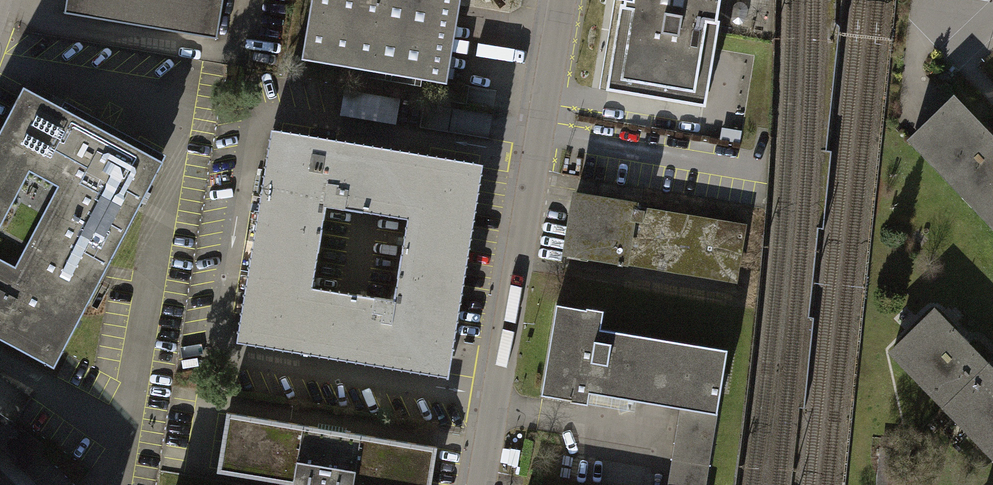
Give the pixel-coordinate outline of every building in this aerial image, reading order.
[(62,11),(212,35),(218,0),(63,0),(62,11)] [(291,55),(437,83),(453,0),(301,0),(291,55)] [(606,90),(705,107),(723,0),(621,0),(621,1),(624,1),(623,5),(620,4),(606,90)] [(0,108),(0,200),(20,162),(47,176),(4,258),(0,256),(0,337),(51,363),(156,154),(13,83),(0,108)] [(992,223),(992,141),(953,98),(911,136),(992,223)] [(233,344),(341,360),(444,378),(479,162),(379,146),(268,128),(233,344)] [(742,218),(596,192),(585,253),(731,279),(742,218)] [(585,404),(587,393),(680,409),(718,415),(729,350),(601,327),(604,310),(585,307),(584,309),(556,304),(540,394),(570,399),(570,401),(585,404)] [(992,455),(992,375),(960,341),(932,312),(892,351),(992,455)] [(218,408),(207,476),(263,484),(423,484),(430,444),(218,408)] [(680,409),(667,484),(707,484),(718,415),(680,409)]
